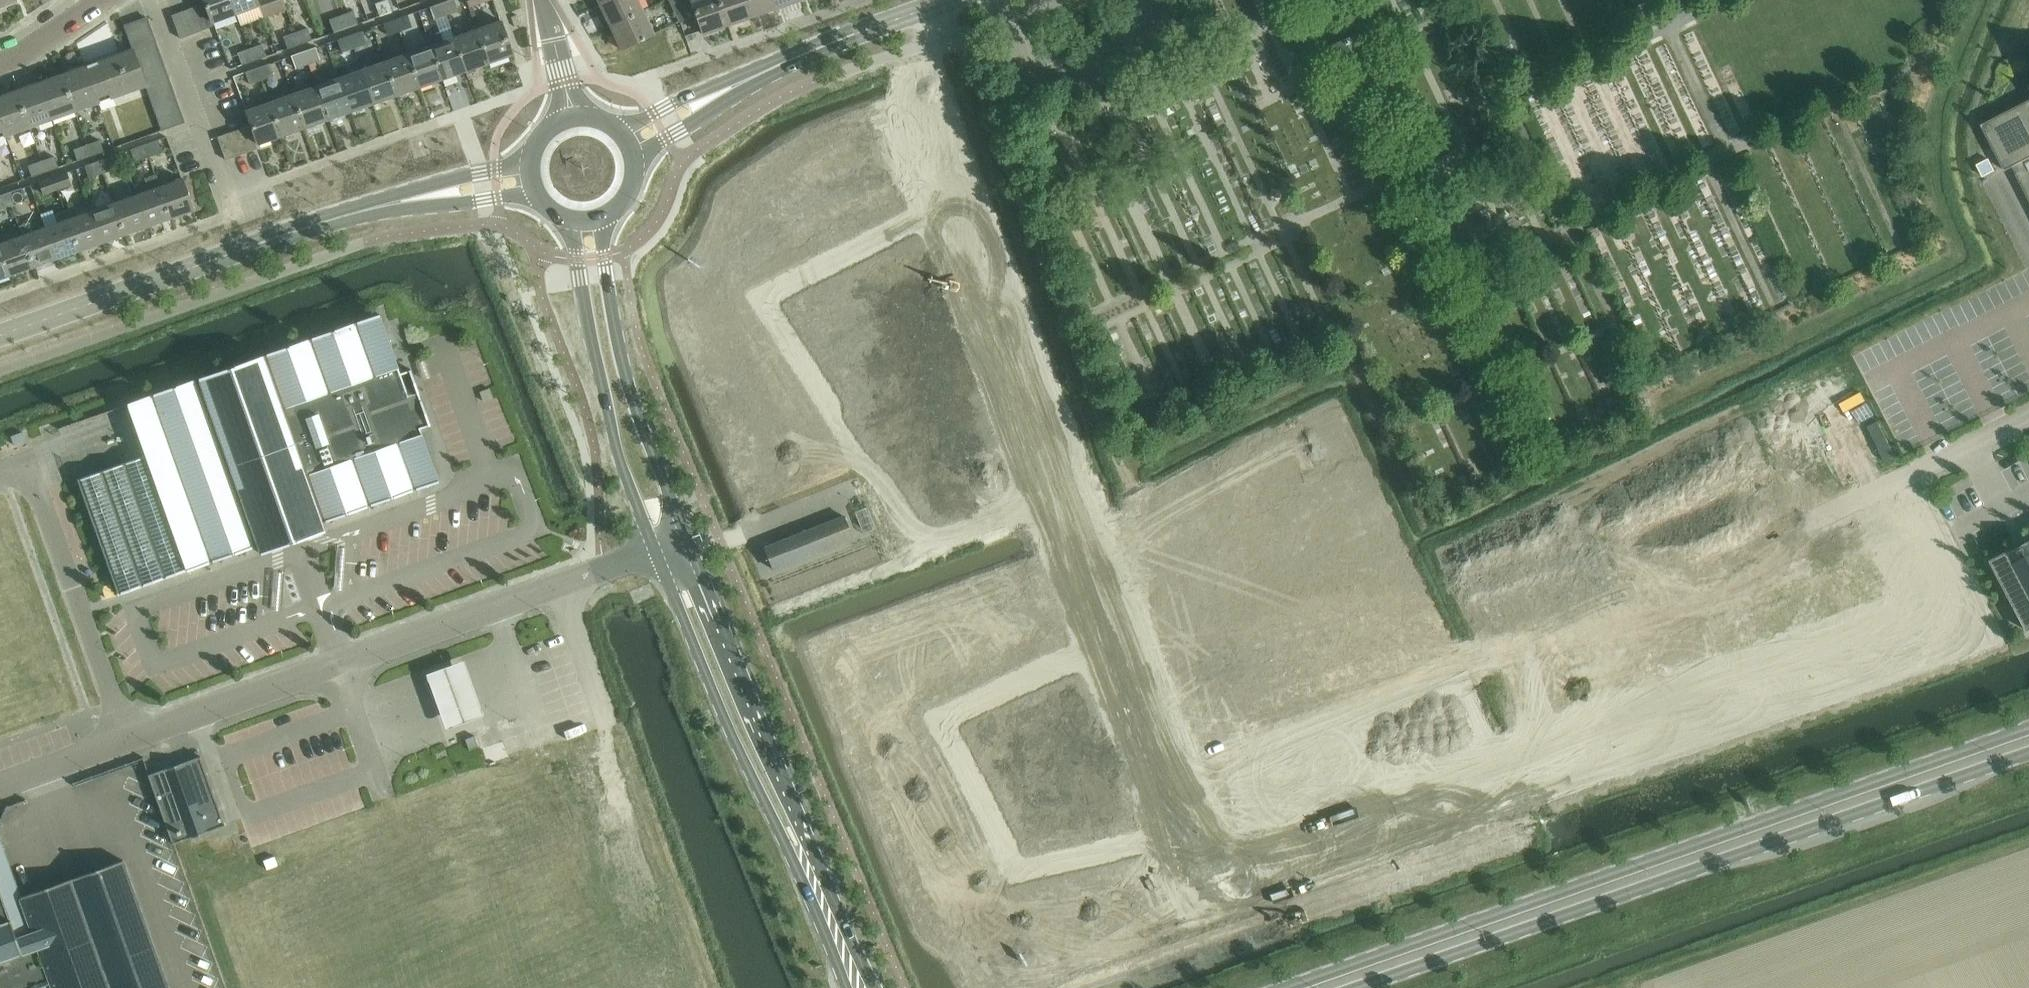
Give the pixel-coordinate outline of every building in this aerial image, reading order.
[(232,0),(205,0),(206,3),(214,23),(238,14),(232,0)] [(260,6),(258,0),(232,0),(238,14),(260,6)] [(393,11),(388,0),(384,0),(375,3),(380,16),(393,11)] [(454,0),(448,0),(442,2),(447,15),(458,11),(454,0)] [(469,8),(493,0),(466,0),(469,8)] [(639,0),(604,0),(599,2),(611,25),(644,9),(639,0)] [(681,0),(669,0),(680,21),(689,16),(681,0)] [(704,33),(729,25),(720,0),(693,0),(704,33)] [(729,25),(753,16),(747,0),(720,0),(729,25)] [(753,16),(777,8),(775,0),(747,0),(753,16)] [(433,20),(447,15),(442,2),(429,6),(433,20)] [(195,7),(204,30),(215,26),(214,23),(206,3),(195,7)] [(184,11),(192,34),(204,30),(195,7),(184,11)] [(655,33),(644,9),(611,25),(622,49),(655,33)] [(354,10),(341,15),(346,28),(359,24),(354,10)] [(192,34),(184,11),(173,15),(181,38),(192,34)] [(401,31),(412,27),(407,14),(396,18),(401,31)] [(329,19),(333,33),(346,28),(341,15),(329,19)] [(137,22),(145,45),(157,41),(149,18),(137,22)] [(388,35),(401,31),(396,18),(383,22),(388,35)] [(145,45),(137,22),(126,26),(134,49),(145,45)] [(513,55),(502,22),(478,31),(490,63),(513,55)] [(308,27),(295,31),(300,44),(313,40),(308,27)] [(366,44),(362,30),(350,34),(355,48),(366,44)] [(288,49),(300,44),(295,31),(283,36),(288,49)] [(478,31),(455,39),(467,72),(490,63),(478,31)] [(342,52),(355,48),(350,34),(337,39),(342,52)] [(1353,77),(1357,85),(1361,93),(1376,86),(1368,70),(1372,68),(1356,34),(1333,45),(1349,79),(1353,77)] [(455,39),(432,47),(443,80),(467,72),(455,39)] [(157,41),(145,45),(134,49),(138,60),(161,52),(157,41)] [(264,43),(250,48),(254,61),(269,56),(264,43)] [(321,60),(316,46),(304,50),(309,63),(321,60)] [(432,47),(410,55),(421,88),(443,80),(432,47)] [(239,52),(244,64),(254,61),(250,48),(239,52)] [(134,49),(87,66),(100,102),(147,85),(146,84),(142,72),(138,60),(134,49)] [(295,68),(309,63),(304,50),(291,54),(295,68)] [(165,64),(161,52),(138,60),(142,72),(165,64)] [(410,55),(386,63),(398,96),(421,88),(410,55)] [(271,63),(259,67),(263,80),(275,75),(271,63)] [(386,63),(363,71),(375,104),(398,96),(386,63)] [(169,76),(165,64),(142,72),(146,84),(169,76)] [(77,110),(100,102),(87,66),(64,74),(77,110)] [(259,67),(246,71),(251,84),(263,80),(259,67)] [(363,71),(340,79),(352,112),(375,104),(363,71)] [(64,74),(40,82),(53,119),(77,110),(64,74)] [(151,95),(174,87),(169,76),(146,84),(147,85),(151,95)] [(340,79),(317,87),(329,120),(352,112),(340,79)] [(40,82),(17,91),(30,127),(53,119),(40,82)] [(174,87),(151,95),(155,107),(178,99),(174,87)] [(317,87),(294,95),(306,128),(329,120),(317,87)] [(0,97),(0,117),(7,135),(30,127),(17,91),(0,97)] [(294,95),(272,103),(283,136),(306,128),(294,95)] [(178,99),(155,107),(159,119),(182,110),(178,99)] [(1982,124),(1992,145),(2006,170),(2013,166),(2028,198),(2028,100),(1982,124)] [(283,136),(272,103),(247,112),(252,126),(259,145),(283,136)] [(182,110),(159,119),(163,130),(186,122),(182,110)] [(241,129),(249,152),(260,148),(259,145),(252,126),(241,129)] [(230,133),(238,156),(249,152),(241,129),(230,133)] [(238,156),(230,133),(218,137),(226,160),(238,156)] [(91,156),(104,151),(100,139),(87,144),(91,156)] [(150,157),(164,152),(160,140),(146,145),(150,157)] [(78,160),(91,156),(87,144),(74,149),(78,160)] [(136,162),(150,157),(146,145),(132,150),(136,162)] [(113,155),(99,160),(104,173),(117,168),(113,155)] [(46,172),(59,167),(55,156),(42,160),(46,172)] [(1985,159),(1975,165),(1981,176),(1991,170),(1985,159)] [(33,177),(46,172),(42,160),(28,165),(33,177)] [(90,177),(104,173),(99,160),(85,165),(90,177)] [(67,171),(53,176),(57,189),(72,185),(67,171)] [(149,191),(138,194),(150,226),(172,218),(161,186),(160,187),(155,174),(145,178),(149,191)] [(53,176),(39,180),(43,194),(57,189),(53,176)] [(184,178),(161,186),(172,218),(195,210),(184,178)] [(21,187),(7,192),(12,205),(26,200),(21,187)] [(0,195),(0,209),(12,205),(7,192),(0,195)] [(138,194),(116,202),(127,234),(150,226),(138,194)] [(116,202),(93,210),(104,242),(127,234),(116,202)] [(93,210),(78,215),(75,206),(67,209),(81,250),(104,242),(93,210)] [(54,211),(43,214),(58,258),(81,250),(67,209),(55,214),(54,211)] [(41,215),(46,227),(33,232),(29,222),(21,225),(36,267),(58,258),(43,214),(41,215)] [(19,226),(23,235),(2,243),(13,275),(36,267),(21,225),(19,226)] [(13,275),(2,243),(0,243),(0,279),(13,275)] [(118,595),(258,545),(261,553),(325,531),(322,522),(438,481),(420,428),(430,424),(411,369),(400,373),(379,314),(128,403),(146,454),(77,479),(98,538),(118,595)] [(748,314),(685,342),(754,498),(818,470),(748,314)] [(1341,409),(1334,413),(1339,423),(1346,420),(1341,409)] [(1693,429),(1687,432),(1692,443),(1699,439),(1693,429)] [(1577,489),(1571,494),(1577,504),(1584,500),(1577,489)] [(1556,503),(1549,507),(1556,517),(1562,513),(1556,503)] [(1143,505),(1136,508),(1141,518),(1148,515),(1143,505)] [(865,508),(853,513),(862,535),(873,530),(865,508)] [(774,570),(853,539),(844,516),(765,547),(774,570)] [(1348,526),(1337,529),(1339,535),(1349,532),(1348,526)] [(1336,529),(1326,532),(1328,538),(1338,535),(1336,529)] [(1715,530),(1705,537),(1709,544),(1720,537),(1715,530)] [(1350,533),(1339,536),(1341,543),(1352,541),(1350,533)] [(1338,536),(1328,539),(1330,546),(1340,544),(1338,536)] [(1705,537),(1695,544),(1700,550),(1709,544),(1705,537)] [(1720,537),(1709,544),(1714,550),(1724,543),(1720,537)] [(1990,560),(2027,631),(2028,630),(2028,539),(1990,560)] [(1352,541),(1341,544),(1343,551),(1354,548),(1352,541)] [(1724,543),(1714,550),(1719,557),(1729,550),(1724,543)] [(1341,544),(1330,547),(1332,554),(1343,551),(1341,544)] [(1709,544),(1700,550),(1704,557),(1714,550),(1709,544)] [(1459,545),(1452,548),(1457,559),(1464,556),(1459,545)] [(1714,550),(1704,557),(1709,563),(1719,557),(1714,550)] [(282,574),(273,573),(270,610),(279,611),(282,574)] [(464,660),(426,673),(436,699),(447,729),(484,715),(473,685),(464,660)] [(1060,688),(1049,692),(1052,700),(1063,696),(1060,688)] [(1052,700),(1039,705),(1046,725),(1084,712),(1076,691),(1052,700)] [(1084,712),(1046,725),(1053,746),(1091,733),(1084,712)] [(1102,722),(1096,724),(1100,736),(1107,734),(1102,722)] [(1096,724),(1089,727),(1091,733),(1093,739),(1100,736),(1096,724)] [(1091,733),(1053,746),(1060,766),(1098,753),(1093,739),(1091,733)] [(475,736),(465,740),(469,749),(478,746),(475,736)] [(497,743),(486,747),(489,757),(500,753),(497,743)] [(1098,753),(1060,766),(1067,786),(1105,773),(1103,767),(1098,753)] [(173,844),(192,837),(225,825),(201,756),(148,774),(173,844)] [(1117,762),(1111,765),(1116,777),(1122,774),(1117,762)] [(1111,765),(1103,767),(1105,773),(1108,780),(1116,777),(1111,765)] [(1105,773),(1067,786),(1075,807),(1114,792),(1108,780),(1105,773)] [(1114,792),(1075,807),(1083,828),(1122,814),(1114,792)] [(1108,819),(1096,823),(1099,832),(1111,827),(1108,819)] [(123,860),(21,896),(0,837),(0,987),(169,987),(123,860)] [(1149,869),(1006,914),(1024,968),(1166,922),(1149,869)]
